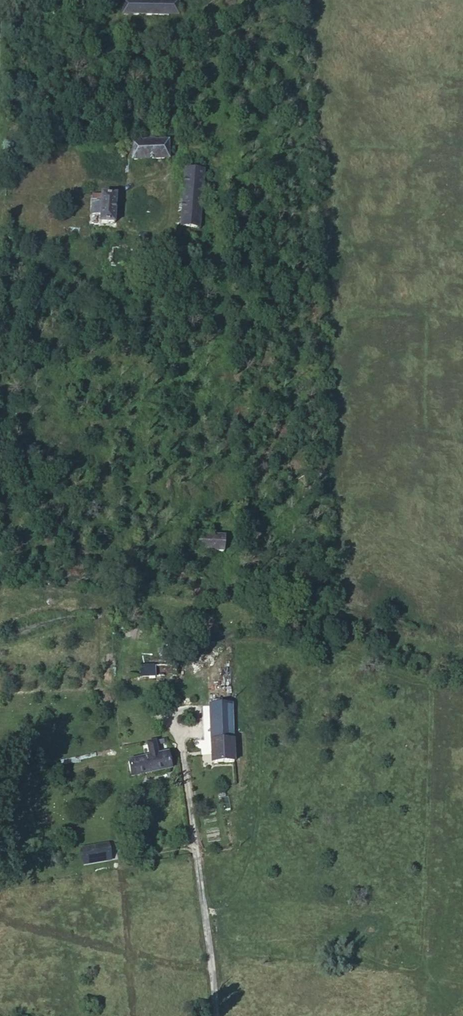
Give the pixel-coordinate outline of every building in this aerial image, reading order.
[(170,0),(121,0),(120,17),(170,17),(170,0)] [(170,17),(183,17),(183,0),(170,0),(170,17)] [(131,148),(133,162),(180,157),(179,142),(131,148)] [(188,233),(208,235),(212,175),(191,174),(188,233)] [(112,221),(114,194),(101,194),(100,201),(92,201),(91,213),(100,213),(99,220),(112,221)] [(231,540),(209,539),(208,552),(231,553),(231,540)] [(173,666),(132,668),(132,677),(173,676),(173,666)] [(238,765),(235,704),(207,705),(211,765),(238,765)] [(153,756),(131,761),(134,777),(174,769),(171,753),(161,755),(158,741),(150,743),(153,756)] [(113,847),(98,850),(101,864),(115,862),(113,847)] [(98,850),(86,852),(89,866),(101,864),(98,850)]
